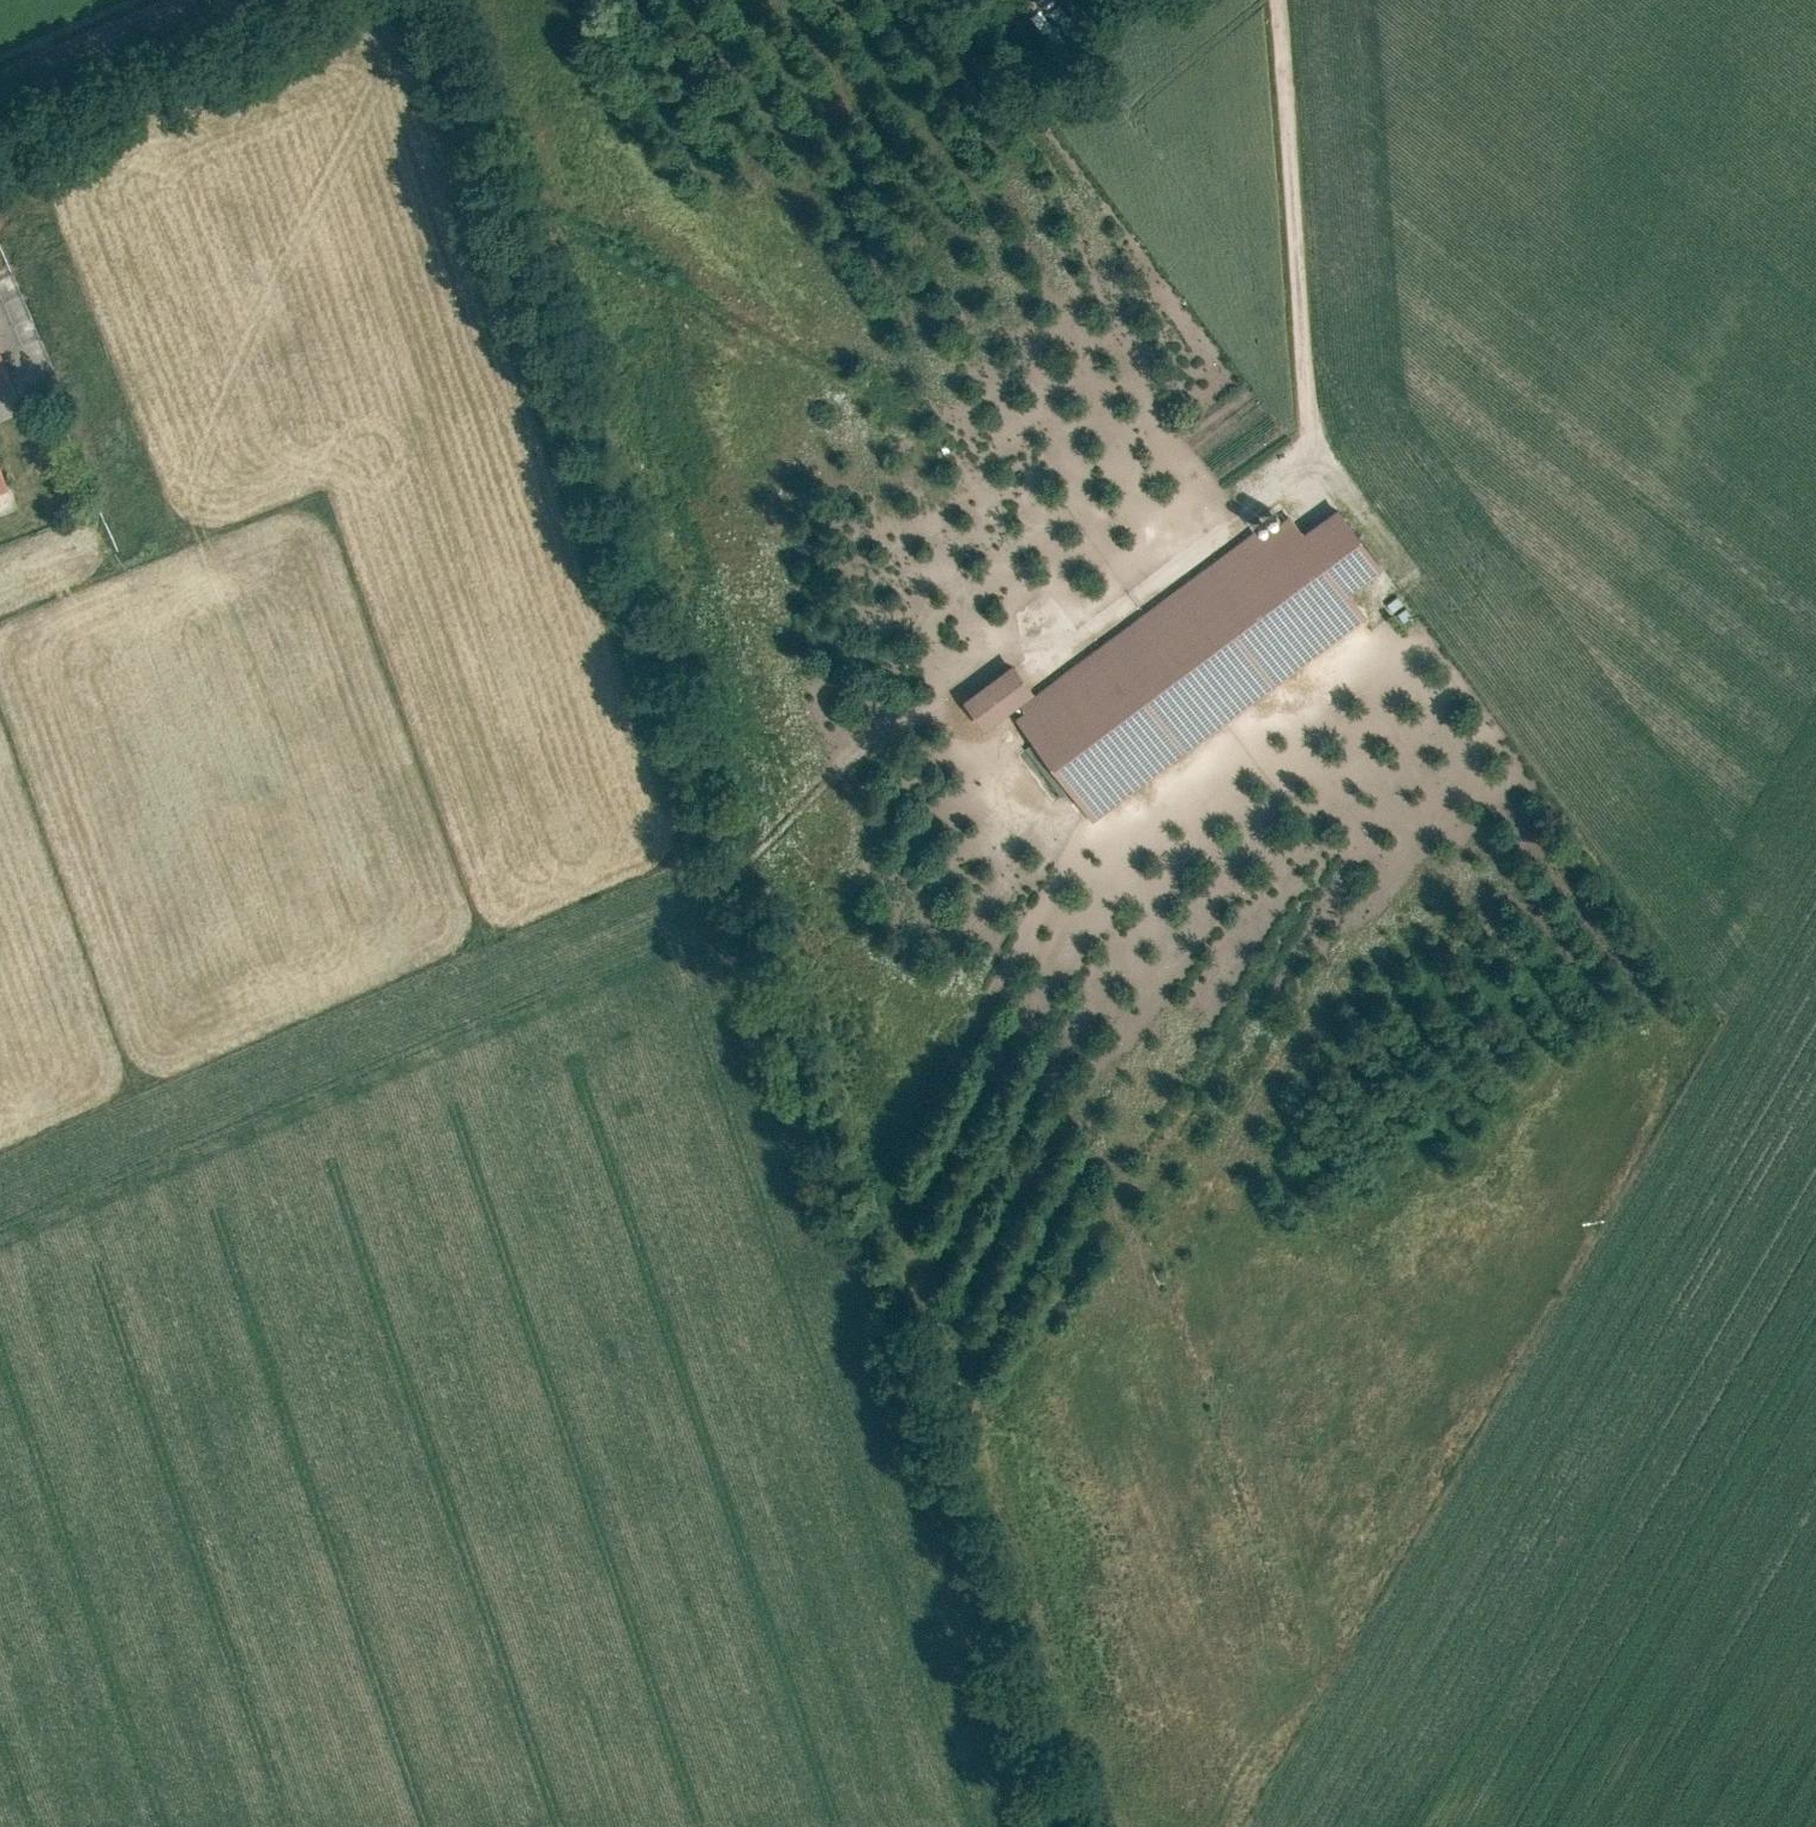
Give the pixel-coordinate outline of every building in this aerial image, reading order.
[(15,382),(0,346),(0,388),(15,382)] [(8,483),(0,465),(0,487),(8,483)] [(1255,524),(1020,701),(1025,708),(1017,714),(1096,818),(1363,616),(1343,589),(1380,561),(1335,502),(1304,526),(1289,507),(1259,529),(1255,524)] [(962,692),(985,722),(1033,686),(1010,656),(962,692)]
